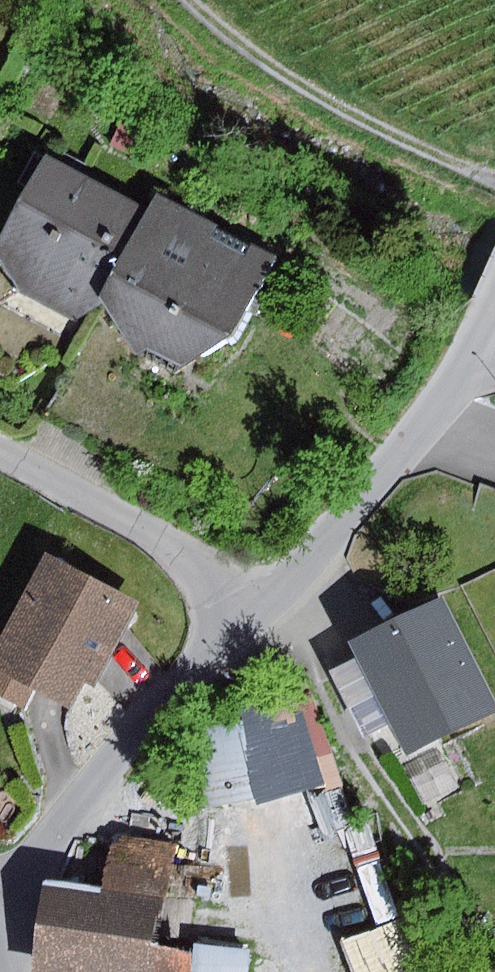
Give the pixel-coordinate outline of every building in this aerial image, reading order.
[(120,123),(110,144),(149,164),(160,143),(120,123)] [(148,208),(46,153),(0,238),(0,262),(1,264),(17,290),(72,321),(99,299),(148,208)] [(276,257),(156,193),(148,208),(99,299),(133,354),(149,345),(185,365),(233,337),(276,257)] [(1,264),(0,265),(0,361),(14,384),(69,357),(77,342),(99,299),(72,321),(17,290),(1,264)] [(133,354),(99,299),(77,342),(98,351),(77,394),(145,427),(171,376),(133,354)] [(45,552),(0,635),(0,672),(70,710),(86,681),(95,685),(139,603),(45,552)] [(356,641),(363,656),(396,724),(411,755),(494,714),(494,697),(446,597),(356,641)] [(396,724),(363,656),(333,671),(367,739),(396,724)] [(301,704),(242,718),(260,795),(320,781),(301,704)] [(242,718),(185,731),(202,808),(260,795),(242,718)] [(47,889),(36,971),(191,971),(195,944),(157,939),(169,852),(76,839),(47,889)] [(349,971),(423,971),(404,919),(338,944),(349,971)] [(195,944),(191,971),(250,971),(253,951),(195,944)]
